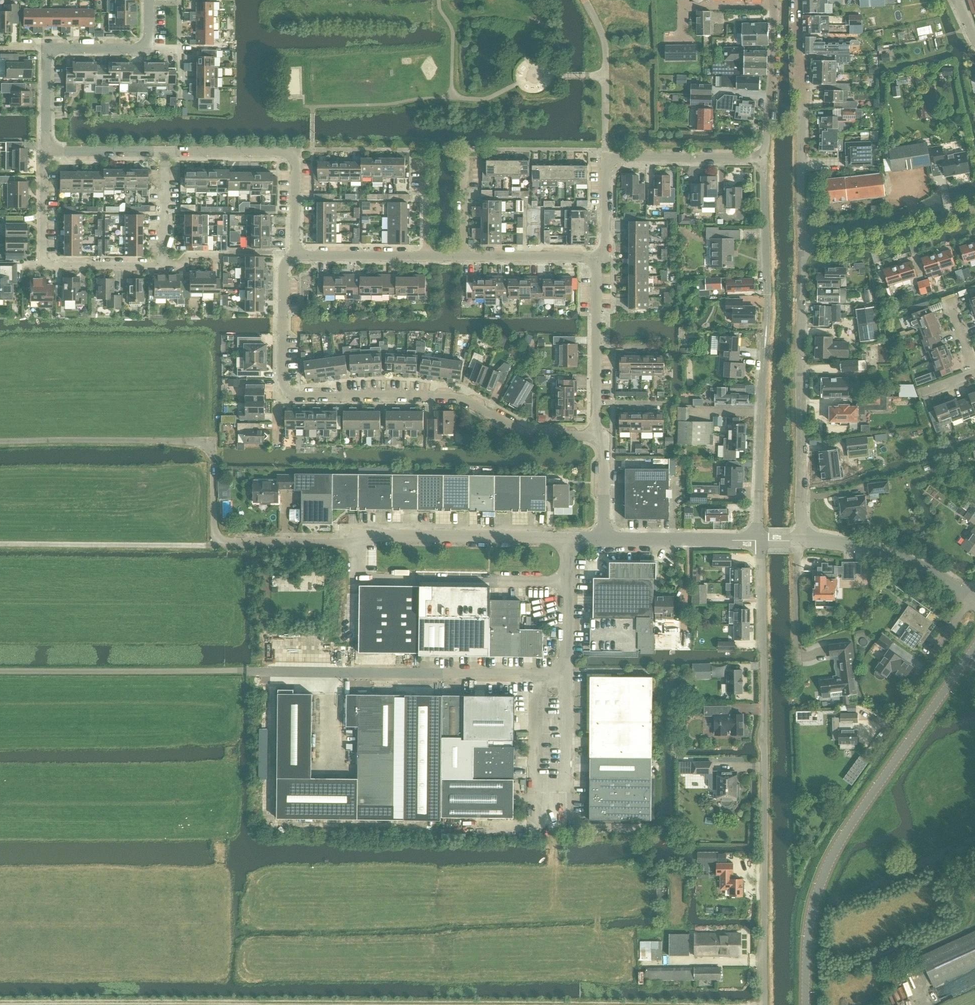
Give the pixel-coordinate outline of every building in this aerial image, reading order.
[(108,1),(108,6),(108,12),(116,12),(116,13),(136,13),(136,1),(124,1),(124,0),(108,0),(108,1)] [(804,14),(817,14),(825,14),(826,5),(829,5),(829,0),(804,0),(804,14)] [(196,12),(190,12),(190,17),(213,17),(213,11),(219,11),(219,2),(213,2),(196,2),(196,12)] [(12,20),(18,20),(18,5),(5,5),(5,12),(0,12),(0,32),(11,32),(12,20)] [(38,33),(38,9),(24,9),(23,26),(33,27),(33,33),(38,33)] [(52,27),(52,9),(38,9),(38,33),(42,33),(42,27),(52,27)] [(66,33),(66,10),(52,9),(52,27),(61,27),(61,33),(66,33)] [(80,27),(80,10),(66,10),(66,33),(70,33),(70,27),(80,27)] [(94,33),(94,10),(80,10),(80,27),(89,27),(89,33),(94,33)] [(711,11),(697,11),(697,35),(711,35),(711,11)] [(116,12),(108,12),(108,19),(108,31),(124,31),(124,25),(136,25),(136,13),(116,13),(116,12)] [(852,16),(849,16),(849,26),(852,26),(857,26),(863,26),(862,15),(852,16)] [(820,16),(803,16),(804,25),(828,26),(829,26),(829,16),(820,16)] [(213,17),(190,17),(190,21),(196,21),(196,31),(213,31),(213,17)] [(875,17),(867,18),(868,27),(876,26),(875,17)] [(769,24),(743,24),(743,46),(769,45),(769,24)] [(828,26),(804,25),(804,34),(814,34),(821,34),(824,34),(828,34),(828,26)] [(196,40),(190,40),(190,45),(196,45),(213,45),(213,31),(196,31),(196,40)] [(816,38),(804,38),(804,48),(804,53),(804,54),(815,54),(816,54),(816,55),(836,55),(836,56),(849,56),(849,55),(850,55),(850,54),(850,46),(860,46),(860,42),(858,41),(852,41),(850,42),(850,43),(827,43),(827,44),(827,46),(823,46),(823,39),(821,39),(816,39),(816,38)] [(696,46),(666,46),(666,61),(696,60),(696,46)] [(725,63),(713,63),(713,75),(740,75),(740,61),(744,61),(744,75),(763,76),(767,76),(768,76),(768,52),(744,51),(744,48),(724,48),(725,63)] [(214,67),(214,58),(217,58),(217,50),(201,50),(201,57),(197,57),(197,65),(195,65),(193,63),(189,63),(189,67),(214,67)] [(0,76),(0,78),(7,78),(31,78),(31,61),(25,61),(25,63),(18,63),(18,54),(0,54),(0,67),(0,76)] [(815,61),(814,73),(832,73),(836,73),(836,62),(835,62),(835,61),(832,61),(815,61)] [(73,70),(66,70),(66,92),(76,92),(76,84),(84,84),(84,63),(73,62),(73,70)] [(96,63),(84,63),(84,84),(95,84),(95,87),(102,87),(102,67),(96,67),(96,63)] [(102,67),(102,87),(109,87),(109,84),(120,84),(120,63),(108,63),(108,67),(102,67)] [(132,63),(120,63),(120,84),(128,84),(128,93),(131,93),(136,93),(138,93),(138,89),(138,67),(132,67),(132,63)] [(138,67),(138,89),(138,93),(147,93),(147,86),(155,86),(156,63),(144,63),(144,67),(138,67)] [(167,63),(156,63),(155,86),(167,87),(167,91),(175,91),(175,71),(167,71),(167,63)] [(217,78),(218,67),(214,67),(189,67),(189,71),(193,71),(194,70),(196,70),(196,78),(217,78)] [(814,73),(814,85),(815,85),(830,85),(830,91),(836,91),(843,91),(848,91),(851,91),(851,85),(836,85),(836,73),(832,73),(814,73)] [(721,76),(721,87),(733,87),(737,89),(746,89),(746,88),(749,88),(749,91),(760,91),(760,79),(763,79),(763,76),(744,75),(741,75),(741,77),(737,77),(721,76)] [(217,88),(217,78),(196,78),(196,86),(194,85),(193,84),(189,84),(189,88),(214,88),(217,88)] [(22,92),(22,84),(2,83),(2,92),(11,92),(11,105),(31,105),(31,92),(22,92)] [(691,85),(691,95),(698,95),(713,95),(713,85),(699,85),(691,85)] [(214,104),(214,88),(189,88),(189,92),(193,92),(194,90),(196,90),(196,98),(198,98),(198,104),(214,104)] [(830,91),(826,91),(826,103),(836,103),(836,109),(858,109),(862,109),(862,105),(858,105),(858,102),(846,102),(846,99),(848,99),(848,91),(843,91),(836,91),(830,91)] [(691,95),(691,106),(712,106),(713,95),(698,95),(691,95)] [(717,101),(717,109),(729,110),(736,111),(735,118),(754,120),(756,102),(737,100),(738,96),(725,95),(717,101)] [(696,124),(696,129),(713,129),(713,124),(713,109),(697,108),(696,124)] [(821,116),(820,128),(838,129),(838,132),(843,132),(843,122),(855,123),(855,119),(862,119),(862,110),(845,109),(836,109),(834,109),(834,117),(821,116)] [(820,129),(820,142),(832,142),(832,139),(838,139),(838,129),(820,129)] [(862,142),(879,141),(879,131),(871,131),(861,131),(861,136),(862,142)] [(820,142),(820,151),(841,152),(843,152),(843,140),(838,140),(838,139),(832,139),(832,142),(820,142)] [(862,143),(846,143),(846,150),(846,166),(880,166),(879,141),(862,142),(862,143)] [(26,170),(27,149),(22,149),(22,142),(6,142),(5,170),(26,170)] [(892,172),(931,166),(927,143),(888,149),(892,172)] [(965,153),(943,157),(941,146),(932,148),(935,165),(943,163),(945,177),(968,173),(965,153)] [(373,178),(373,159),(362,159),(362,163),(362,178),(373,178)] [(384,178),(384,159),(373,159),(373,178),(373,183),(383,182),(383,178),(384,178)] [(394,178),(394,159),(384,159),(384,178),(394,178)] [(398,184),(398,178),(405,178),(406,159),(394,159),(394,178),(395,178),(395,184),(398,184)] [(495,176),(495,159),(487,159),(487,162),(483,162),(483,181),(489,181),(489,176),(495,176)] [(504,177),(504,159),(495,159),(495,176),(495,180),(504,180),(504,177)] [(512,177),(512,159),(504,159),(504,177),(512,177)] [(521,177),(521,159),(512,159),(512,177),(512,180),(521,180),(521,177)] [(521,159),(521,177),(529,177),(530,159),(521,159)] [(329,182),(329,162),(318,162),(318,166),(314,166),(314,179),(318,179),(318,182),(329,182)] [(340,182),(340,162),(329,162),(329,182),(340,182)] [(351,182),(351,162),(340,162),(340,182),(351,182)] [(362,163),(351,162),(351,182),(362,182),(362,178),(362,163)] [(541,164),(533,164),(533,182),(541,182),(541,164)] [(550,164),(541,164),(541,182),(541,187),(550,187),(550,164)] [(558,164),(550,164),(550,187),(558,187),(558,182),(558,164)] [(567,164),(558,164),(558,182),(566,182),(567,182),(567,164)] [(567,182),(566,182),(567,186),(575,185),(575,184),(575,164),(567,164),(567,182)] [(588,164),(575,164),(575,184),(588,184),(588,164)] [(103,170),(103,172),(103,190),(104,190),(114,190),(114,168),(109,168),(109,170),(103,170)] [(114,168),(114,190),(121,190),(121,194),(125,194),(125,190),(125,170),(119,170),(119,168),(114,168)] [(131,170),(125,170),(125,190),(125,194),(129,194),(129,190),(136,190),(136,168),(131,168),(131,170)] [(136,168),(136,190),(142,190),(142,196),(147,196),(147,190),(147,170),(141,170),(141,168),(136,168)] [(184,178),(180,178),(180,192),(186,192),(186,188),(195,188),(195,168),(189,168),(189,170),(184,170),(184,178)] [(202,168),(195,168),(195,188),(195,193),(206,193),(206,170),(202,170),(202,168)] [(210,170),(206,170),(206,193),(217,193),(217,168),(210,168),(210,170)] [(224,168),(217,168),(217,193),(227,193),(227,191),(227,188),(228,188),(228,173),(228,171),(224,170),(224,168)] [(66,172),(60,172),(60,192),(71,192),(71,170),(66,170),(66,172)] [(76,170),(71,170),(71,192),(82,192),(82,172),(76,172),(76,170)] [(87,172),(82,172),(82,192),(93,192),(93,170),(88,170),(87,172)] [(98,170),(93,170),(93,192),(104,192),(104,190),(103,190),(103,172),(98,173),(98,170)] [(227,191),(227,193),(227,197),(238,197),(238,191),(239,171),(232,171),(232,173),(228,173),(228,188),(227,188),(227,191)] [(245,171),(239,171),(238,191),(249,191),(249,173),(245,173),(245,171)] [(253,173),(249,173),(249,191),(249,195),(260,195),(260,171),(253,171),(253,173)] [(260,171),(260,195),(265,195),(265,190),(270,190),(270,195),(276,195),(276,177),(271,177),(271,173),(267,173),(267,171),(260,171)] [(826,203),(885,196),(882,173),(823,180),(826,203)] [(14,176),(0,176),(0,183),(9,183),(9,207),(26,207),(26,182),(14,183),(14,176)] [(639,187),(639,176),(623,176),(623,189),(627,189),(627,195),(636,195),(636,199),(644,199),(645,187),(639,187)] [(655,189),(649,189),(649,205),(660,205),(660,203),(674,203),(674,195),(674,189),(670,189),(671,176),(655,176),(655,189)] [(702,184),(693,184),(693,191),(692,206),(702,206),(703,206),(705,208),(714,208),(717,206),(717,196),(718,196),(718,177),(702,177),(702,184)] [(718,196),(717,196),(717,206),(717,213),(727,213),(729,215),(733,215),(736,213),(736,208),(742,208),(742,188),(727,188),(727,196),(718,196)] [(502,212),(502,201),(482,201),(482,207),(472,207),(472,212),(502,212)] [(337,213),(337,202),(318,202),(318,213),(337,213)] [(407,210),(407,203),(389,203),(389,217),(410,217),(410,210),(407,210)] [(588,219),(588,210),(565,210),(565,219),(588,219)] [(501,223),(502,212),(472,212),(472,217),(482,217),(482,223),(501,223)] [(337,223),(337,213),(318,213),(318,223),(337,223)] [(81,225),(81,215),(64,214),(64,225),(81,225)] [(142,225),(142,215),(125,215),(125,225),(142,225)] [(208,215),(184,215),(184,225),(208,225),(208,215)] [(246,226),(271,226),(271,221),(269,221),(269,215),(246,215),(246,226)] [(679,215),(679,225),(690,224),(690,218),(685,218),(685,215),(679,215)] [(20,225),(20,216),(6,216),(6,237),(26,237),(26,225),(20,225)] [(410,223),(410,217),(389,217),(389,230),(407,230),(407,223),(410,223)] [(588,228),(588,219),(565,219),(565,228),(570,228),(588,228)] [(649,233),(649,222),(630,222),(630,233),(649,233)] [(336,233),(337,223),(318,223),(318,233),(336,233)] [(501,234),(501,223),(482,223),(482,228),(472,228),(472,233),(501,234)] [(81,235),(81,225),(64,225),(64,235),(81,235)] [(142,236),(142,225),(125,225),(125,235),(142,236)] [(208,225),(184,225),(184,236),(208,236),(208,225)] [(271,231),(271,226),(246,226),(246,237),(269,237),(269,231),(271,231)] [(740,230),(719,230),(719,227),(706,227),(706,239),(710,239),(710,267),(734,267),(734,240),(740,240),(740,230)] [(588,236),(588,228),(570,228),(570,236),(588,236)] [(407,238),(407,230),(389,230),(389,244),(410,244),(410,238),(407,238)] [(336,244),(336,233),(318,233),(318,244),(336,244)] [(501,245),(501,234),(472,233),(472,238),(482,239),(482,245),(501,245)] [(649,244),(649,233),(630,233),(630,244),(649,244)] [(81,246),(81,235),(64,235),(64,246),(81,246)] [(142,246),(142,236),(125,235),(125,246),(142,246)] [(207,251),(208,236),(184,236),(184,241),(182,241),(182,246),(188,246),(188,251),(207,251)] [(570,236),(567,236),(567,245),(588,245),(588,236),(570,236)] [(26,250),(26,237),(6,237),(6,259),(20,259),(20,250),(26,250)] [(271,242),(271,237),(269,237),(246,237),(246,248),(269,248),(269,242),(271,242)] [(974,259),(974,244),(974,243),(960,247),(965,262),(974,259)] [(649,254),(649,244),(630,244),(630,254),(649,254)] [(81,256),(81,246),(64,246),(64,256),(81,256)] [(142,256),(142,246),(125,246),(125,256),(142,256)] [(936,254),(940,269),(954,265),(950,250),(936,254)] [(649,265),(649,254),(630,254),(629,265),(649,265)] [(940,269),(936,254),(922,258),(928,277),(932,276),(933,279),(942,276),(940,269)] [(263,257),(245,257),(245,268),(265,268),(265,263),(263,263),(263,257)] [(902,281),(916,277),(912,262),(898,266),(902,281)] [(11,273),(8,273),(8,263),(0,263),(0,297),(3,297),(3,299),(12,299),(12,283),(11,283),(11,278),(12,278),(12,277),(13,277),(13,276),(14,276),(14,275),(13,274),(13,273),(12,273),(11,273)] [(649,276),(649,265),(629,265),(629,276),(649,276)] [(894,283),(902,281),(898,266),(884,270),(888,285),(889,287),(883,289),(887,300),(893,299),(891,292),(896,290),(894,283)] [(245,268),(240,268),(240,279),(245,279),(262,279),(262,273),(265,273),(265,268),(245,268)] [(846,276),(846,268),(826,268),(825,273),(818,273),(818,287),(840,287),(840,276),(846,276)] [(185,284),(184,299),(190,299),(190,294),(190,293),(202,293),(202,272),(190,272),(190,282),(185,282),(185,284)] [(202,272),(202,293),(214,293),(214,300),(220,300),(220,282),(215,282),(215,272),(202,272)] [(154,281),(148,281),(148,285),(148,300),(154,300),(154,298),(166,298),(166,275),(154,275),(154,281)] [(179,275),(166,275),(166,298),(177,298),(177,305),(184,305),(184,300),(184,299),(185,284),(179,284),(179,275)] [(336,295),(336,277),(330,277),(330,275),(318,275),(318,295),(336,295)] [(354,300),(354,275),(342,275),(342,277),(336,277),(336,295),(346,295),(346,300),(354,300)] [(372,295),(372,278),(366,278),(366,275),(354,275),(354,300),(361,300),(361,295),(372,295)] [(390,295),(390,275),(378,275),(378,278),(372,278),(372,295),(390,295)] [(408,295),(408,278),(402,278),(402,275),(390,275),(390,295),(408,295)] [(419,301),(419,295),(426,295),(426,275),(414,275),(414,278),(408,278),(408,295),(408,301),(419,301)] [(480,276),(467,276),(467,299),(485,299),(485,279),(480,279),(480,276)] [(490,279),(485,279),(485,299),(485,305),(496,305),(496,299),(496,297),(502,297),(503,297),(503,277),(490,276),(490,279)] [(649,287),(649,276),(629,276),(629,287),(649,287)] [(503,297),(502,297),(502,302),(509,302),(509,299),(520,299),(520,280),(515,280),(515,277),(503,277),(503,297)] [(525,280),(520,280),(520,299),(537,299),(538,277),(525,277),(525,280)] [(550,277),(538,277),(537,299),(555,299),(555,280),(550,280),(550,277)] [(560,280),(555,280),(555,299),(566,299),(566,301),(572,301),(573,290),(573,277),(560,277),(560,280)] [(754,290),(754,279),(727,280),(720,280),(720,277),(706,278),(706,279),(699,280),(699,291),(706,290),(722,290),(722,288),(727,288),(727,291),(754,290)] [(45,285),(45,278),(30,278),(30,301),(39,301),(39,308),(52,308),(52,285),(45,285)] [(79,291),(79,278),(63,278),(63,300),(76,300),(76,303),(86,303),(86,291),(79,291)] [(113,295),(113,279),(97,279),(97,299),(107,299),(107,308),(120,308),(120,295),(113,295)] [(142,305),(142,301),(143,301),(143,279),(127,279),(127,301),(129,301),(129,305),(130,307),(140,307),(142,305)] [(245,279),(240,279),(240,284),(245,284),(245,290),(265,290),(265,285),(262,285),(262,279),(245,279)] [(923,281),(927,293),(927,292),(927,291),(932,290),(929,279),(923,281)] [(921,294),(927,293),(923,281),(917,283),(921,294)] [(649,298),(649,287),(629,287),(629,298),(649,298)] [(846,289),(833,289),(818,289),(818,302),(846,302),(846,289)] [(265,290),(245,290),(245,301),(262,301),(262,300),(262,295),(265,295),(265,290)] [(866,303),(873,302),(871,290),(864,291),(866,303)] [(649,309),(649,298),(629,298),(629,309),(649,309)] [(742,306),(742,299),(726,299),(726,311),(733,311),(732,322),(755,323),(755,321),(756,319),(756,315),(755,314),(755,307),(742,306)] [(262,301),(245,301),(245,312),(262,312),(262,306),(265,306),(265,300),(262,300),(262,301)] [(832,309),(841,309),(841,305),(832,305),(832,306),(815,306),(814,316),(829,317),(829,311),(831,311),(832,309)] [(879,339),(875,312),(868,313),(867,308),(856,310),(861,341),(879,339)] [(921,329),(939,322),(937,317),(935,317),(933,312),(931,313),(929,308),(912,314),(914,317),(908,319),(911,327),(917,329),(917,331),(921,329)] [(840,322),(841,309),(832,309),(831,311),(829,311),(829,317),(814,316),(814,325),(829,326),(829,321),(832,321),(832,322),(840,322)] [(924,346),(941,340),(939,334),(941,333),(939,328),(941,327),(939,322),(921,329),(924,339),(922,340),(924,346)] [(712,336),(711,350),(718,350),(721,350),(721,357),(736,357),(736,351),(738,351),(739,337),(719,336),(712,336)] [(262,345),(262,337),(238,337),(238,347),(246,347),(246,357),(267,357),(267,345),(262,345)] [(567,344),(567,337),(554,337),(554,345),(560,345),(560,367),(577,367),(577,344),(567,344)] [(832,343),(832,338),(816,338),(816,358),(832,358),(832,357),(848,357),(848,343),(832,343)] [(933,361),(951,354),(949,349),(947,350),(945,345),(943,346),(941,340),(924,346),(927,352),(929,351),(933,361)] [(380,347),(371,348),(371,350),(371,354),(372,372),(383,371),(382,354),(381,354),(381,351),(384,351),(384,344),(384,342),(380,342),(380,344),(380,347)] [(351,346),(347,346),(348,353),(352,353),(352,355),(350,355),(351,373),(359,372),(362,372),(361,355),(361,350),(361,349),(352,349),(351,346)] [(362,372),(359,372),(359,377),(365,377),(365,372),(372,372),(371,354),(371,350),(361,350),(361,355),(362,372)] [(417,373),(418,355),(416,355),(416,350),(407,350),(407,355),(406,372),(409,372),(417,373)] [(483,365),(484,355),(474,351),(469,364),(476,367),(471,379),(472,380),(473,382),(476,383),(477,382),(482,384),(489,368),(489,367),(483,365)] [(620,362),(617,362),(617,370),(620,370),(620,375),(620,380),(631,380),(631,375),(631,353),(626,353),(626,356),(620,356),(620,362)] [(636,353),(631,353),(631,375),(631,380),(635,380),(635,375),(642,375),(642,356),(636,356),(636,353)] [(648,356),(642,356),(642,375),(653,375),(653,353),(648,353),(648,356)] [(658,353),(653,353),(653,375),(664,375),(664,356),(658,356),(658,353)] [(396,372),(397,354),(387,354),(386,371),(396,372)] [(406,372),(407,355),(397,354),(396,372),(403,372),(403,377),(409,377),(409,372),(406,372)] [(951,354),(933,361),(936,371),(934,372),(937,378),(953,372),(951,367),(953,366),(951,361),(953,360),(951,354)] [(348,373),(346,356),(335,357),(338,374),(341,374),(348,373)] [(431,375),(433,357),(423,356),(420,373),(428,374),(431,375)] [(267,370),(267,357),(246,357),(246,367),(238,367),(238,376),(262,376),(262,370),(267,370)] [(338,374),(335,357),(325,359),(328,376),(335,375),(335,380),(341,379),(341,374),(338,374)] [(441,376),(443,359),(433,357),(431,375),(428,374),(427,379),(433,380),(434,375),(441,376)] [(721,357),(720,363),(725,363),(725,377),(745,378),(745,364),(735,363),(736,357),(721,357)] [(328,376),(325,359),(315,360),(318,377),(315,378),(315,382),(321,382),(321,377),(328,376)] [(451,377),(453,360),(443,359),(441,376),(448,377),(447,382),(453,382),(454,378),(451,377)] [(318,377),(315,360),(305,361),(306,370),(307,379),(315,378),(318,377)] [(461,379),(464,361),(453,360),(451,377),(454,378),(461,379)] [(841,361),(842,373),(859,371),(858,360),(841,361)] [(505,380),(511,365),(505,362),(496,371),(489,368),(482,384),(482,385),(487,387),(488,389),(490,390),(492,389),(494,390),(498,377),(505,380)] [(518,376),(517,376),(515,375),(511,382),(513,383),(505,397),(520,406),(524,400),(525,400),(525,402),(532,402),(532,384),(532,380),(529,378),(526,378),(525,379),(525,380),(518,376)] [(849,378),(848,378),(847,376),(843,376),(842,378),(822,378),(822,398),(849,398),(849,378)] [(577,393),(577,380),(557,380),(557,398),(574,398),(575,393),(577,393)] [(265,401),(266,383),(247,383),(247,401),(265,401)] [(748,403),(748,394),(727,393),(727,388),(716,388),(716,393),(715,393),(715,403),(727,403),(727,404),(736,404),(736,403),(748,403)] [(973,390),(974,393),(969,394),(970,397),(963,399),(970,417),(974,415),(974,390),(973,390)] [(862,397),(862,404),(879,405),(879,410),(887,410),(886,397),(880,397),(862,397)] [(574,404),(574,398),(557,398),(557,409),(554,409),(554,419),(558,419),(558,420),(561,420),(561,419),(565,419),(565,416),(577,416),(577,404),(574,404)] [(956,399),(951,401),(950,399),(944,401),(952,421),(963,418),(964,420),(970,417),(963,399),(957,401),(956,399)] [(265,419),(265,401),(247,401),(247,412),(241,412),(241,419),(265,419)] [(942,425),(952,421),(944,401),(938,403),(939,405),(934,407),(935,410),(929,412),(936,432),(943,430),(942,425)] [(831,414),(829,414),(829,420),(830,420),(830,421),(840,421),(840,425),(850,425),(850,421),(860,421),(860,413),(862,413),(862,409),(858,409),(858,407),(849,407),(849,405),(840,405),(840,407),(831,407),(831,414)] [(290,429),(297,429),(297,407),(293,407),(293,411),(286,411),(286,437),(290,437),(290,429)] [(307,411),(301,411),(301,407),(297,407),(297,429),(304,429),(304,437),(307,437),(307,411)] [(310,429),(317,429),(317,407),(314,407),(314,411),(307,411),(307,437),(310,437),(310,429)] [(327,411),(321,411),(321,407),(317,407),(317,429),(324,429),(324,437),(327,437),(327,411)] [(331,429),(338,429),(338,407),(334,407),(334,411),(327,411),(327,437),(331,437),(331,429)] [(354,437),(354,407),(350,407),(350,411),(344,411),(344,429),(350,429),(350,437),(354,437)] [(357,411),(357,407),(354,407),(354,437),(357,437),(357,429),(363,429),(363,411),(357,411)] [(368,437),(372,437),(372,407),(368,407),(368,411),(363,411),(363,429),(368,429),(368,437)] [(381,411),(375,411),(375,407),(372,407),(372,437),(375,437),(375,429),(381,429),(381,411)] [(396,437),(397,407),(393,407),(393,411),(387,411),(387,429),(393,429),(393,437),(396,437)] [(400,411),(400,407),(397,407),(396,437),(400,437),(400,429),(406,429),(406,411),(400,411)] [(411,437),(414,437),(415,407),(411,407),(411,411),(406,411),(406,429),(411,429),(411,437)] [(418,411),(418,407),(415,407),(414,437),(418,437),(418,429),(424,429),(424,411),(418,411)] [(631,432),(631,410),(626,410),(626,413),(620,413),(620,432),(631,432)] [(636,413),(636,410),(631,410),(631,432),(642,432),(642,413),(636,413)] [(653,432),(653,410),(648,410),(648,413),(642,413),(642,432),(653,432)] [(658,413),(658,410),(653,410),(653,432),(664,432),(664,413),(658,413)] [(455,433),(455,411),(436,411),(436,424),(429,424),(429,438),(441,438),(441,433),(455,433)] [(729,435),(746,435),(746,424),(738,424),(738,418),(727,418),(727,424),(729,424),(729,435)] [(707,422),(689,422),(678,422),(678,443),(713,443),(713,436),(707,436),(707,422)] [(239,443),(245,443),(265,443),(265,439),(269,436),(265,432),(265,429),(261,429),(261,423),(238,423),(238,431),(242,434),(239,434),(239,443)] [(745,450),(746,435),(729,435),(729,438),(724,438),(724,459),(736,459),(737,450),(745,450)] [(873,437),(847,440),(848,452),(872,449),(874,449),(873,437)] [(837,449),(819,451),(820,461),(819,462),(821,471),(823,481),(841,479),(841,477),(843,477),(842,468),(839,468),(839,460),(837,449)] [(691,492),(690,492),(690,503),(699,503),(699,501),(707,501),(707,494),(716,494),(721,494),(721,495),(729,495),(736,495),(736,487),(743,487),(743,477),(745,475),(745,471),(743,470),(743,467),(739,467),(740,464),(738,462),(728,462),(726,464),(726,476),(721,476),(721,486),(716,486),(691,486),(691,492)] [(626,469),(625,469),(625,476),(625,483),(625,494),(625,498),(625,499),(625,519),(648,519),(652,519),(653,519),(657,519),(669,519),(669,498),(666,499),(667,489),(669,489),(669,469),(650,469),(627,469),(626,469)] [(295,490),(295,491),(302,491),(302,524),(333,524),(333,509),(359,510),(359,474),(295,474),(295,475),(295,490)] [(359,474),(359,510),(367,510),(374,510),(393,510),(393,475),(380,474),(359,474)] [(254,492),(254,503),(278,503),(279,489),(295,490),(295,475),(278,475),(278,481),(254,480),(254,492)] [(393,475),(393,510),(401,510),(416,510),(418,510),(419,475),(418,475),(397,475),(393,475)] [(419,475),(418,510),(430,510),(436,510),(444,510),(444,475),(419,475)] [(444,475),(444,510),(452,510),(457,511),(469,511),(469,475),(444,475)] [(469,475),(469,511),(470,511),(478,511),(495,511),(495,476),(470,475),(469,475)] [(495,476),(495,511),(497,511),(507,511),(512,511),(520,511),(521,476),(520,476),(495,476)] [(521,476),(520,511),(528,511),(533,511),(546,511),(546,501),(546,478),(546,476),(521,476)] [(546,478),(546,501),(547,501),(547,499),(555,499),(555,501),(555,507),(568,507),(568,506),(572,506),(574,504),(574,496),(574,494),(573,492),(568,492),(568,491),(568,486),(561,485),(561,478),(546,478)] [(870,494),(890,491),(889,481),(869,484),(870,494)] [(866,514),(867,514),(865,496),(840,499),(841,506),(840,506),(840,510),(842,510),(843,517),(850,516),(851,523),(867,521),(866,514)] [(971,507),(963,502),(960,506),(968,512),(971,507)] [(968,512),(960,506),(956,511),(964,517),(968,512)] [(685,518),(693,518),(693,507),(685,507),(685,518)] [(707,521),(729,521),(729,509),(707,509),(707,514),(704,514),(704,519),(707,519),(707,521)] [(974,522),(974,517),(968,512),(964,517),(974,524),(974,522)] [(974,527),(961,547),(974,557),(974,528),(974,527)] [(732,566),(732,555),(714,555),(714,566),(732,566)] [(594,617),(594,618),(613,618),(613,642),(603,642),(603,651),(656,652),(656,649),(656,633),(654,633),(653,633),(653,619),(653,615),(653,597),(653,579),(654,579),(657,579),(657,577),(657,566),(657,565),(653,562),(653,561),(644,561),(615,561),(614,561),(610,565),(610,577),(594,577),(594,617)] [(837,588),(837,575),(838,575),(838,574),(843,574),(843,575),(855,575),(856,562),(843,562),(843,566),(838,566),(838,565),(829,565),(829,563),(823,563),(823,567),(819,567),(819,570),(814,570),(814,580),(817,580),(817,590),(815,590),(814,592),(813,596),(815,598),(815,599),(816,599),(816,606),(837,606),(837,599),(834,599),(835,588),(837,588)] [(735,568),(730,568),(730,583),(735,583),(751,583),(751,568),(735,568)] [(730,583),(726,583),(726,590),(735,590),(735,596),(735,598),(744,598),(751,598),(751,583),(735,583),(730,583)] [(693,585),(693,604),(706,604),(707,585),(693,585)] [(359,621),(359,653),(419,654),(420,654),(420,646),(420,616),(420,590),(420,588),(420,586),(419,586),(415,586),(411,586),(360,586),(359,621)] [(420,586),(420,590),(420,616),(460,617),(491,617),(491,600),(490,600),(490,588),(490,587),(489,587),(483,587),(462,586),(441,586),(420,586)] [(653,597),(653,615),(656,615),(656,619),(674,619),(674,617),(674,597),(655,597),(653,597)] [(491,617),(491,625),(508,625),(508,633),(521,633),(521,629),(520,629),(520,602),(520,600),(491,600),(491,617)] [(750,623),(750,608),(744,608),(744,603),(729,603),(729,612),(729,623),(735,623),(750,623)] [(923,635),(932,622),(909,605),(891,629),(915,646),(918,642),(922,644),(927,638),(923,635)] [(420,654),(419,654),(419,656),(420,656),(426,656),(430,656),(439,656),(450,656),(459,656),(460,656),(470,656),(479,656),(490,657),(490,656),(491,625),(491,617),(460,617),(420,616),(420,646),(420,654)] [(279,620),(279,654),(359,655),(359,653),(359,644),(359,621),(279,620)] [(750,638),(750,623),(735,623),(735,638),(750,638)] [(490,656),(490,657),(495,657),(504,657),(524,657),(533,657),(543,657),(543,637),(544,630),(521,629),(521,633),(508,633),(508,625),(491,625),(490,656)] [(887,650),(893,642),(883,635),(877,643),(887,650)] [(735,649),(735,641),(719,640),(719,649),(735,649)] [(830,679),(821,680),(823,698),(831,697),(831,692),(843,691),(843,696),(844,700),(844,705),(850,704),(849,699),(849,695),(857,694),(855,677),(857,676),(856,670),(852,642),(829,644),(831,656),(836,655),(838,672),(838,678),(830,679)] [(884,678),(885,676),(886,677),(893,667),(906,677),(913,667),(889,650),(876,669),(877,670),(875,672),(875,674),(876,677),(879,679),(882,679),(884,678)] [(711,679),(711,672),(711,664),(693,665),(693,679),(711,679)] [(727,694),(742,693),(742,684),(743,684),(743,680),(742,680),(742,670),(727,670),(727,694)] [(652,757),(652,677),(590,677),(590,757),(652,757)] [(279,693),(277,819),(308,819),(340,820),(358,820),(391,820),(404,820),(405,820),(406,759),(406,742),(406,736),(407,695),(406,695),(403,695),(391,695),(378,695),(371,695),(368,695),(368,693),(369,693),(368,693),(358,693),(357,693),(358,693),(358,695),(347,695),(347,727),(358,727),(358,759),(358,779),(343,779),(324,778),(312,778),(312,737),(312,694),(294,694),(294,690),(279,690),(279,693)] [(406,759),(405,820),(431,821),(441,821),(441,795),(442,760),(442,696),(440,696),(422,695),(407,695),(406,736),(406,742),(406,759)] [(442,735),(442,737),(443,737),(462,737),(463,737),(463,696),(463,695),(462,695),(455,695),(443,695),(443,696),(443,716),(442,735)] [(464,696),(464,717),(464,740),(484,740),(489,740),(513,740),(514,740),(515,696),(465,696),(464,696)] [(743,735),(743,729),(743,715),(727,715),(727,706),(705,707),(705,716),(715,716),(715,735),(727,735),(727,732),(731,732),(731,735),(743,735)] [(820,721),(819,711),(796,711),(796,721),(820,721)] [(841,723),(839,723),(840,740),(840,744),(840,749),(855,749),(855,743),(857,743),(857,730),(853,730),(853,722),(858,722),(858,713),(841,714),(841,723)] [(442,761),(442,779),(474,779),(474,777),(498,777),(514,777),(514,767),(514,754),(514,747),(513,747),(513,741),(513,740),(489,740),(484,740),(464,740),(462,740),(462,737),(443,737),(442,761)] [(652,779),(652,757),(590,757),(590,778),(652,779)] [(853,783),(867,764),(860,759),(846,778),(853,783)] [(694,773),(712,773),(712,762),(694,762),(694,773)] [(736,784),(736,772),(718,772),(718,800),(722,800),(722,802),(723,804),(725,806),(728,806),(731,804),(732,802),(732,800),(736,800),(736,798),(740,798),(740,784),(736,784)] [(651,820),(652,779),(590,778),(589,820),(651,820)] [(442,779),(442,818),(466,818),(492,818),(514,818),(514,780),(488,779),(474,779),(442,779)] [(698,852),(698,863),(719,862),(718,852),(698,852)] [(732,875),(733,875),(733,864),(717,864),(717,875),(722,875),(722,888),(730,888),(730,896),(742,896),(742,894),(744,893),(744,890),(742,889),(742,879),(732,879),(732,875)] [(974,967),(974,932),(921,956),(934,986),(974,967)] [(669,956),(689,956),(689,934),(669,934),(669,956)] [(694,956),(740,956),(740,934),(694,934),(694,956)] [(640,960),(652,960),(662,960),(662,941),(652,941),(652,942),(640,942),(640,960)] [(694,979),(720,979),(720,967),(694,968),(694,979)]
